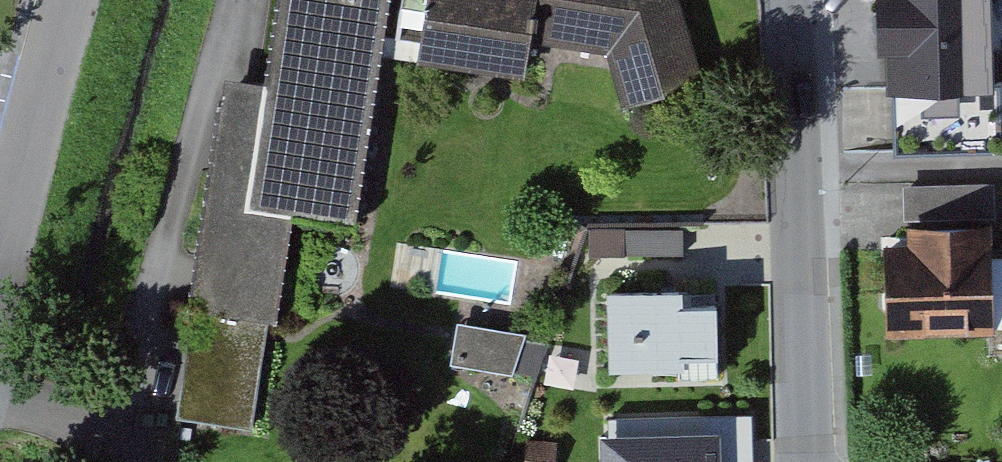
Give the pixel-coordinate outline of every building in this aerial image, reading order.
[(305,214),(370,224),(403,0),(295,0),(283,84),(242,78),(197,379),(278,391),(305,214)] [(690,0),(450,0),(440,58),(540,74),(546,40),(620,52),(638,107),(717,80),(690,0)] [(905,83),(996,80),(993,0),(902,0),(905,83)] [(916,185),(917,199),(917,217),(1001,213),(1001,182),(916,185)] [(1001,324),(1001,240),(899,244),(902,328),(1001,324)] [(698,288),(623,291),(626,366),(664,365),(665,374),(730,371),(727,293),(698,294),(698,288)] [(460,317),(451,358),(517,373),(526,332),(460,317)] [(624,435),(625,461),(736,461),(736,432),(624,435)]
